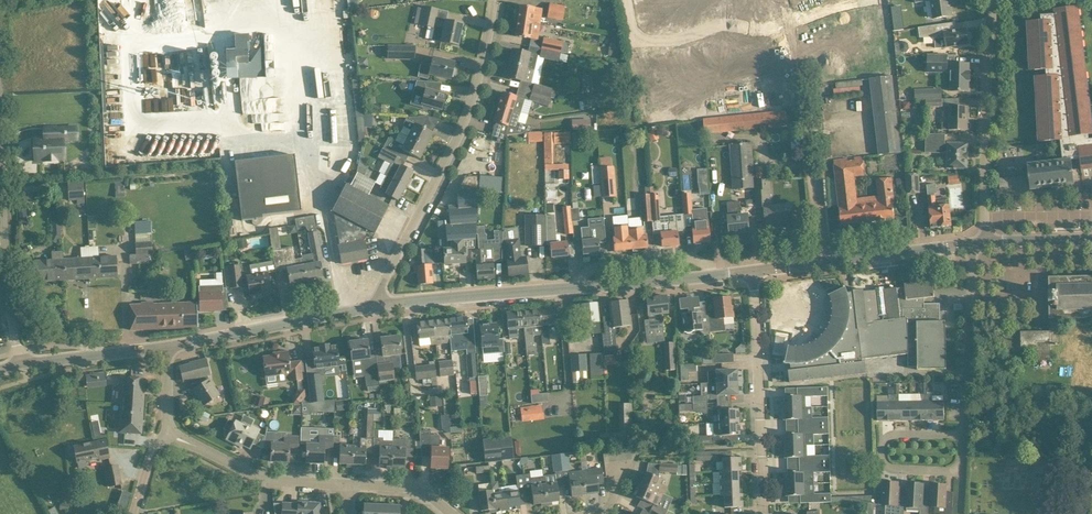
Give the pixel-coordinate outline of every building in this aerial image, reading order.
[(204,20),(210,20),(208,0),(202,0),(204,20)] [(920,2),(932,1),(934,19),(952,16),(949,0),(915,0),(915,3),(920,2)] [(550,5),(548,18),(563,20),(565,8),(550,5)] [(520,6),(518,22),(532,24),(540,25),(542,10),(527,7),(520,6)] [(440,42),(458,46),(463,24),(436,19),(438,10),(424,7),(419,26),(443,31),(440,42)] [(1062,161),(1071,160),(1071,159),(1088,158),(1090,165),(1091,165),(1091,139),(1089,139),(1082,81),(1087,81),(1078,7),(1055,10),(1055,14),(1041,15),(1041,21),(1027,22),(1030,71),(1046,70),(1046,76),(1035,77),(1039,141),(1060,140),(1062,161)] [(107,12),(105,18),(122,24),(124,18),(107,12)] [(532,24),(518,22),(515,36),(538,40),(540,25),(532,24)] [(919,28),(920,37),(936,37),(936,48),(946,48),(969,44),(968,39),(969,39),(970,38),(970,34),(968,34),(967,34),(966,28),(953,30),(952,23),(919,28)] [(226,52),(225,52),(225,54),(227,79),(236,79),(255,78),(262,70),(261,48),(248,65),(247,51),(249,51),(248,34),(234,35),(235,50),(235,51),(226,52)] [(543,38),(541,49),(560,54),(560,53),(567,54),(569,44),(563,42),(543,38)] [(898,43),(895,44),(896,52),(896,54),(896,55),(904,54),(903,47),(898,43)] [(608,55),(618,56),(619,45),(609,44),(608,55)] [(405,46),(399,45),(387,45),(387,59),(414,60),(414,46),(405,46)] [(568,55),(561,54),(541,49),(539,58),(559,62),(559,61),(566,63),(568,55)] [(509,51),(508,57),(511,57),(509,64),(526,68),(534,70),(537,56),(529,55),(520,52),(512,50),(512,51),(509,51)] [(951,73),(951,91),(969,92),(969,81),(970,81),(970,72),(969,72),(969,64),(954,64),(954,55),(928,55),(928,73),(951,73)] [(455,70),(453,69),(454,63),(433,58),(432,59),(425,57),(424,65),(431,66),(429,75),(450,80),(451,77),(453,77),(455,70)] [(358,69),(367,68),(366,59),(357,60),(358,69)] [(624,72),(624,63),(613,63),(613,72),(624,72)] [(509,64),(506,78),(517,81),(523,82),(531,84),(534,70),(526,68),(509,64)] [(893,76),(871,79),(879,155),(901,152),(893,76)] [(359,80),(352,81),(358,133),(359,142),(363,142),(365,135),(364,133),(364,128),(363,120),(363,116),(359,80)] [(417,81),(416,87),(413,94),(423,97),(421,104),(423,105),(422,108),(431,110),(431,107),(441,110),(446,95),(427,89),(427,82),(417,81)] [(398,86),(402,91),(407,88),(404,83),(398,86)] [(534,84),(531,91),(554,99),(556,99),(557,99),(559,92),(558,92),(553,90),(534,84)] [(915,100),(926,99),(926,89),(915,90),(915,100)] [(554,99),(531,91),(529,101),(548,106),(551,107),(554,99)] [(503,93),(498,107),(520,113),(524,99),(516,97),(514,96),(503,93)] [(926,99),(927,107),(943,107),(943,99),(926,99)] [(940,116),(940,130),(948,130),(957,130),(968,130),(968,129),(970,129),(971,127),(971,125),(970,123),(969,123),(969,106),(957,106),(949,106),(949,116),(940,116)] [(498,107),(494,122),(505,125),(509,126),(506,134),(529,132),(531,126),(518,122),(520,113),(498,107)] [(775,113),(751,115),(752,129),(776,126),(787,125),(786,112),(775,113)] [(704,120),(705,122),(706,133),(752,129),(751,115),(704,120)] [(373,116),(363,116),(363,120),(364,128),(372,129),(373,121),(373,116)] [(404,126),(400,133),(426,146),(432,133),(423,128),(428,119),(427,116),(407,118),(404,124),(404,126)] [(590,120),(572,120),(572,130),(590,130),(590,120)] [(44,138),(33,138),(34,160),(42,160),(42,163),(58,162),(58,159),(63,159),(62,140),(76,139),(75,126),(55,127),(55,126),(44,127),(44,138)] [(624,130),(625,141),(635,140),(633,129),(624,130)] [(652,141),(659,138),(655,129),(648,132),(652,141)] [(399,132),(389,152),(401,158),(406,161),(410,154),(419,159),(426,146),(400,133),(399,132)] [(544,133),(544,140),(544,170),(568,170),(568,164),(553,164),(553,132),(551,132),(544,133)] [(572,143),(571,135),(570,135),(570,132),(553,133),(554,144),(572,143)] [(542,140),(544,140),(544,133),(542,133),(528,133),(528,142),(542,142),(542,140)] [(583,133),(571,134),(571,135),(572,143),(580,143),(580,141),(584,140),(583,133)] [(926,153),(945,153),(945,152),(948,152),(948,169),(955,169),(955,170),(957,170),(957,169),(967,169),(967,160),(968,160),(968,153),(968,143),(948,143),(948,144),(945,144),(945,135),(926,134),(926,153)] [(741,145),(730,145),(733,178),(734,189),(755,187),(755,180),(752,144),(741,145)] [(384,175),(386,176),(405,186),(406,185),(407,186),(410,181),(408,180),(413,172),(401,166),(401,167),(397,165),(401,158),(383,149),(382,148),(378,157),(390,164),(384,175)] [(904,175),(906,175),(913,174),(913,158),(911,158),(911,151),(903,152),(904,175)] [(235,162),(242,221),(262,219),(262,216),(301,211),(294,155),(235,162)] [(848,162),(848,159),(834,161),(841,225),(895,219),(893,204),(894,203),(891,179),(877,181),(879,196),(856,198),(853,176),(864,175),(862,157),(854,158),(854,161),(848,162)] [(1071,160),(1062,161),(1027,165),(1030,190),(1074,184),(1071,160)] [(358,167),(357,171),(365,175),(367,171),(358,167)] [(601,168),(603,197),(616,196),(614,167),(601,168)] [(708,177),(708,169),(698,170),(698,178),(708,177)] [(358,174),(351,187),(368,195),(374,183),(358,174)] [(918,174),(913,174),(906,175),(907,194),(920,193),(918,174)] [(405,186),(386,176),(382,182),(379,188),(387,192),(386,194),(397,201),(402,193),(403,193),(406,188),(404,187),(405,186)] [(479,192),(480,176),(465,178),(457,193),(457,210),(450,209),(450,225),(446,225),(446,233),(447,246),(443,247),(444,253),(445,264),(465,262),(464,251),(464,248),(462,248),(462,240),(475,239),(476,234),(476,228),(479,192)] [(502,177),(480,176),(479,192),(500,194),(502,177)] [(960,184),(959,176),(948,177),(949,185),(960,184)] [(350,177),(346,184),(350,186),(354,179),(350,177)] [(903,178),(896,179),(897,187),(904,186),(903,178)] [(766,180),(755,180),(755,187),(756,197),(756,201),(756,208),(765,208),(767,229),(784,227),(784,221),(793,220),(791,204),(790,205),(790,204),(773,205),(771,179),(766,180)] [(125,197),(124,182),(115,182),(116,198),(125,197)] [(77,200),(77,204),(84,204),(83,183),(68,184),(68,201),(77,200)] [(368,195),(351,187),(350,186),(346,184),(332,211),(333,212),(339,246),(338,246),(341,264),(367,259),(364,242),(363,242),(367,235),(372,238),(389,207),(368,195)] [(949,198),(936,199),(935,194),(937,194),(936,184),(927,185),(930,218),(931,228),(952,226),(949,205),(949,198)] [(650,221),(649,187),(645,187),(645,194),(639,195),(641,222),(650,221)] [(653,187),(649,187),(650,221),(659,221),(658,194),(653,194),(653,187)] [(690,193),(682,194),(684,214),(685,231),(692,230),(692,233),(693,243),(695,243),(695,245),(701,244),(700,243),(710,242),(709,231),(706,208),(692,210),(690,193)] [(741,202),(727,203),(729,217),(730,234),(750,232),(748,217),(757,216),(756,208),(756,201),(746,202),(747,208),(741,208),(741,202)] [(573,233),(571,218),(570,206),(562,207),(565,234),(573,233)] [(668,233),(660,234),(661,247),(678,245),(677,232),(685,231),(684,214),(668,216),(669,223),(667,223),(668,233)] [(311,254),(301,256),(306,280),(322,277),(320,264),(323,263),(314,215),(304,217),(305,220),(306,229),(307,232),(311,254)] [(525,245),(545,245),(545,216),(545,215),(524,215),(524,233),(525,233),(525,245)] [(545,216),(545,245),(550,244),(551,257),(567,256),(566,242),(556,243),(554,215),(547,216),(545,216)] [(589,227),(580,228),(582,241),(581,241),(583,254),(591,253),(591,256),(598,255),(598,253),(599,253),(599,250),(606,250),(603,218),(588,220),(589,227)] [(60,222),(52,223),(53,234),(60,233),(60,222)] [(290,234),(297,233),(296,225),(288,226),(290,234)] [(628,225),(612,226),(614,251),(630,250),(628,227),(628,225)] [(628,227),(630,250),(632,249),(632,251),(638,251),(638,249),(646,248),(644,226),(629,228),(629,227),(628,227)] [(478,250),(475,250),(476,263),(475,263),(476,272),(477,280),(494,278),(494,272),(493,262),(501,261),(502,248),(492,248),(492,244),(487,245),(487,234),(484,234),(484,227),(476,228),(476,234),(477,234),(478,250)] [(502,248),(501,261),(506,261),(508,277),(527,274),(527,272),(525,264),(525,258),(521,258),(519,239),(519,238),(518,229),(502,231),(502,248)] [(446,233),(438,234),(440,247),(443,247),(447,246),(446,233)] [(279,237),(270,238),(275,272),(285,270),(281,248),(280,249),(279,237)] [(247,248),(246,239),(237,240),(238,249),(247,248)] [(139,243),(135,243),(136,256),(149,255),(152,255),(152,251),(152,242),(141,242),(139,243)] [(281,248),(285,270),(287,269),(290,283),(306,280),(301,256),(301,259),(294,260),(291,247),(281,248)] [(426,265),(424,250),(417,250),(419,266),(413,266),(414,274),(417,273),(418,285),(433,284),(431,265),(426,265)] [(63,281),(61,251),(51,252),(52,260),(34,261),(35,282),(63,281)] [(62,251),(61,251),(63,281),(90,279),(89,258),(63,260),(62,251)] [(116,256),(89,258),(90,279),(118,277),(117,266),(116,256)] [(156,257),(132,259),(132,268),(139,268),(157,267),(156,257)] [(239,265),(228,267),(229,278),(231,288),(242,287),(242,286),(248,285),(249,293),(255,292),(256,295),(271,292),(269,281),(268,272),(246,277),(246,278),(241,279),(239,265)] [(1050,332),(1051,345),(1060,345),(1060,319),(1091,318),(1091,276),(1049,277),(1049,293),(1049,303),(1049,319),(1050,319),(1050,332)] [(785,362),(784,364),(788,364),(791,365),(792,371),(789,371),(790,382),(867,373),(866,362),(863,362),(862,359),(908,354),(908,367),(918,367),(918,370),(946,369),(946,321),(940,321),(940,304),(928,304),(928,305),(924,305),(924,298),(928,298),(928,297),(926,298),(926,293),(934,292),(933,281),(905,284),(905,287),(897,288),(884,289),(884,287),(876,288),(876,290),(864,292),(863,289),(854,291),(854,293),(848,293),(847,291),(846,287),(844,287),(844,288),(829,295),(829,296),(830,296),(832,302),(831,302),(831,303),(832,303),(833,309),(832,309),(832,310),(833,310),(832,316),(831,317),(832,317),(830,323),(829,324),(832,325),(829,331),(827,329),(826,330),(827,330),(823,335),(822,335),(822,336),(817,340),(816,340),(817,341),(811,344),(811,343),(810,344),(804,346),(803,346),(797,347),(797,346),(796,346),(796,347),(790,347),(790,346),(789,346),(786,362),(785,362)] [(184,302),(186,328),(198,328),(197,312),(222,311),(221,293),(223,293),(223,286),(199,287),(199,303),(197,303),(196,302),(184,302)] [(649,320),(644,320),(647,339),(664,337),(663,327),(661,314),(668,313),(667,307),(666,296),(646,298),(647,309),(648,316),(649,316),(649,320)] [(714,313),(707,314),(709,332),(724,331),(723,318),(733,317),(732,306),(730,307),(729,297),(728,297),(728,296),(720,297),(720,298),(713,299),(714,313)] [(709,332),(707,314),(706,311),(700,312),(698,301),(695,298),(691,298),(691,297),(687,297),(687,299),(679,299),(680,310),(682,310),(683,314),(682,314),(684,332),(701,330),(701,333),(703,335),(709,335),(709,333),(709,332)] [(627,300),(609,302),(610,313),(611,316),(602,317),(604,334),(601,334),(604,356),(617,355),(615,335),(617,335),(616,328),(630,326),(628,311),(627,300)] [(186,328),(184,302),(154,303),(154,302),(142,302),(142,304),(129,304),(130,330),(186,328)] [(597,303),(573,306),(574,316),(574,319),(581,318),(581,323),(578,324),(580,335),(588,335),(587,323),(599,322),(600,322),(599,313),(597,303)] [(556,307),(538,309),(540,324),(541,335),(542,344),(550,343),(549,341),(547,322),(558,321),(557,318),(556,307)] [(524,326),(524,328),(526,356),(537,355),(536,347),(533,347),(532,336),(541,335),(540,324),(538,309),(522,311),(524,326)] [(517,329),(524,328),(524,326),(522,311),(506,313),(507,324),(508,328),(509,338),(517,337),(517,329)] [(465,317),(449,319),(452,343),(450,343),(451,351),(466,349),(467,349),(466,345),(469,342),(471,342),(470,332),(467,332),(467,329),(465,317)] [(449,319),(433,321),(435,339),(436,345),(450,343),(452,343),(449,319)] [(435,339),(433,321),(416,323),(418,339),(419,339),(419,346),(431,345),(436,345),(435,339)] [(482,348),(482,355),(504,353),(503,339),(497,339),(496,324),(480,326),(482,348)] [(1012,348),(1012,329),(996,329),(997,348),(1012,348)] [(1051,345),(1050,332),(1021,332),(1021,348),(1033,348),(1033,361),(1051,360),(1051,345)] [(383,360),(377,361),(378,375),(379,381),(387,381),(394,380),(393,373),(395,373),(397,372),(399,371),(400,369),(401,367),(399,355),(400,354),(398,336),(380,338),(383,360)] [(378,375),(377,361),(370,362),(367,340),(349,342),(352,361),(361,360),(363,377),(364,377),(366,386),(379,385),(379,381),(378,375)] [(663,343),(665,370),(674,370),(673,343),(663,343)] [(320,346),(320,348),(312,349),(315,369),(339,366),(336,346),(329,347),(328,345),(320,346)] [(279,355),(273,356),(263,357),(264,368),(265,377),(266,385),(278,383),(277,375),(283,375),(284,378),(289,377),(289,381),(302,379),(300,361),(289,363),(288,352),(278,353),(279,355)] [(733,353),(711,354),(712,364),(733,363),(733,353)] [(571,372),(572,372),(573,383),(588,383),(586,354),(570,356),(571,372)] [(603,354),(590,355),(591,377),(604,376),(603,354)] [(208,380),(207,375),(210,375),(205,359),(189,363),(190,364),(179,367),(183,382),(199,378),(201,385),(193,390),(203,406),(219,395),(209,380),(208,380)] [(438,362),(440,377),(454,375),(452,360),(438,362)] [(677,373),(680,373),(681,381),(689,380),(688,372),(696,372),(696,364),(676,365),(677,373)] [(436,377),(434,365),(414,368),(416,380),(436,377)] [(477,365),(466,366),(467,377),(478,377),(477,365)] [(707,371),(708,383),(736,382),(736,370),(725,370),(707,371)] [(87,383),(97,382),(97,380),(98,379),(98,377),(97,378),(97,375),(86,376),(87,383)] [(307,376),(310,403),(311,403),(323,402),(320,375),(307,376)] [(487,395),(486,376),(478,377),(479,396),(487,395)] [(121,404),(143,406),(145,378),(123,377),(121,404)] [(736,382),(708,383),(708,394),(710,394),(710,399),(718,399),(717,395),(726,395),(737,395),(736,382)] [(701,394),(702,384),(690,383),(689,394),(701,394)] [(922,402),(911,402),(911,420),(927,420),(927,387),(927,383),(922,383),(922,402)] [(899,385),(894,385),(894,388),(894,394),(894,395),(894,420),(911,420),(911,402),(899,402),(899,385)] [(785,408),(806,407),(806,397),(828,396),(828,387),(797,388),(797,396),(784,396),(785,408)] [(932,387),(927,387),(927,420),(944,420),(944,403),(932,403),(932,387)] [(305,389),(298,390),(293,397),(294,404),(301,404),(306,397),(305,389)] [(530,390),(530,395),(531,403),(548,402),(547,393),(539,394),(539,389),(530,390)] [(429,397),(430,407),(442,406),(441,395),(429,397)] [(889,402),(877,402),(878,421),(894,420),(894,395),(889,395),(889,402)] [(258,406),(267,408),(269,399),(261,397),(258,406)] [(347,399),(335,401),(336,411),(349,409),(347,399)] [(301,405),(301,414),(310,414),(310,411),(311,403),(310,403),(301,404),(301,405)] [(707,403),(692,404),(693,410),(706,413),(707,410),(707,403)] [(119,431),(141,433),(143,406),(121,404),(119,431)] [(301,414),(301,405),(295,406),(291,406),(292,411),(295,414),(301,414)] [(520,408),(522,422),(544,419),(542,405),(520,408)] [(717,406),(711,406),(712,415),(712,423),(738,422),(738,419),(740,419),(739,412),(738,412),(738,409),(727,409),(718,410),(717,406)] [(798,427),(829,426),(829,417),(807,418),(806,407),(785,408),(785,410),(783,410),(783,417),(785,417),(785,420),(798,419),(798,427)] [(209,414),(201,410),(197,418),(204,422),(209,414)] [(442,429),(447,433),(450,432),(448,415),(441,416),(442,429)] [(661,426),(670,433),(675,425),(666,418),(661,426)] [(235,421),(234,423),(229,420),(224,429),(230,432),(226,439),(236,445),(237,443),(249,449),(254,439),(259,429),(250,425),(249,428),(245,426),(235,421)] [(738,422),(712,423),(706,424),(706,436),(700,436),(700,443),(707,443),(727,442),(727,435),(739,435),(739,432),(740,432),(740,425),(738,425),(738,422)] [(786,446),(807,445),(807,435),(829,434),(829,426),(798,427),(799,434),(785,434),(786,446)] [(386,469),(391,469),(392,447),(392,441),(392,439),(392,431),(378,430),(373,430),(373,438),(372,448),(379,448),(379,466),(386,466),(386,469)] [(430,468),(436,469),(436,470),(443,469),(447,469),(448,458),(448,449),(439,448),(439,437),(437,436),(430,435),(430,432),(419,431),(420,444),(421,455),(429,455),(429,458),(431,458),(430,468)] [(266,432),(262,448),(271,448),(271,451),(270,462),(288,462),(288,451),(296,452),(296,454),(297,454),(297,443),(298,437),(286,437),(286,433),(266,432)] [(600,445),(621,444),(629,444),(628,432),(599,433),(600,445)] [(324,449),(333,449),(333,435),(319,435),(319,437),(308,436),(307,445),(306,445),(305,463),(323,464),(324,449)] [(346,467),(352,467),(353,446),(345,446),(345,442),(340,442),(340,435),(333,435),(333,449),(339,450),(339,464),(346,464),(346,467)] [(494,461),(502,461),(514,459),(511,437),(482,440),(484,462),(494,461)] [(353,446),(352,467),(357,467),(357,465),(365,465),(365,455),(366,447),(360,446),(360,438),(353,438),(353,446)] [(73,446),(76,457),(77,463),(99,459),(100,460),(109,458),(105,439),(73,446)] [(392,447),(391,469),(397,469),(397,466),(404,467),(405,456),(412,456),(413,448),(410,448),(411,440),(392,439),(392,441),(392,447)] [(800,465),(830,464),(830,455),(808,456),(807,445),(786,446),(786,458),(799,458),(800,465)] [(696,456),(696,461),(717,460),(716,452),(696,453),(696,456)] [(568,453),(560,454),(562,472),(563,483),(569,482),(570,486),(571,496),(585,495),(582,471),(581,468),(579,468),(579,471),(576,471),(568,472),(568,471),(570,470),(569,460),(568,453)] [(553,473),(562,472),(560,454),(551,455),(553,473)] [(586,457),(580,458),(581,468),(582,471),(585,495),(598,493),(597,484),(603,483),(601,468),(587,469),(586,457)] [(719,470),(720,483),(738,482),(737,476),(741,475),(740,458),(722,458),(722,470),(719,470)] [(659,472),(677,473),(677,475),(686,475),(686,465),(677,465),(659,464),(659,472)] [(787,484),(808,483),(808,473),(831,472),(830,464),(800,465),(800,472),(787,472),(787,484)] [(117,466),(107,468),(105,468),(109,487),(121,484),(117,466)] [(639,478),(637,483),(665,495),(668,488),(660,484),(662,479),(645,472),(642,480),(639,478)] [(544,485),(542,476),(531,478),(531,474),(523,475),(525,492),(531,491),(533,504),(541,503),(541,506),(546,506),(544,485)] [(556,474),(542,476),(544,485),(546,506),(552,505),(551,502),(559,501),(556,474)] [(492,491),(491,491),(494,512),(507,511),(505,492),(498,493),(497,482),(491,483),(492,491)] [(738,482),(720,483),(720,496),(723,496),(724,508),(742,507),(741,489),(738,489),(738,482)] [(882,504),(886,505),(886,513),(904,513),(905,487),(899,487),(899,483),(883,482),(882,498),(882,499),(882,504)] [(907,494),(906,507),(920,508),(920,513),(928,513),(929,501),(922,501),(923,484),(921,484),(920,482),(916,482),(915,484),(907,483),(907,494)] [(637,483),(635,488),(638,489),(635,497),(653,504),(653,506),(665,513),(672,498),(665,495),(637,483)] [(808,483),(787,484),(787,496),(801,496),(801,503),(832,502),(831,493),(809,494),(808,483)] [(953,492),(946,492),(946,485),(932,484),(931,507),(935,507),(935,513),(952,513),(953,492)] [(494,512),(491,491),(478,492),(481,511),(484,511),(484,513),(494,512)] [(518,491),(505,492),(507,511),(520,509),(519,498),(518,491)] [(319,504),(298,503),(298,505),(283,504),(282,513),(320,513),(319,504)] [(375,505),(363,504),(363,513),(375,513),(375,505)] [(387,505),(375,505),(375,513),(387,513),(387,505)] [(387,513),(399,513),(399,506),(387,505),(387,513)] [(648,513),(650,513),(666,513),(653,506),(648,513)]
